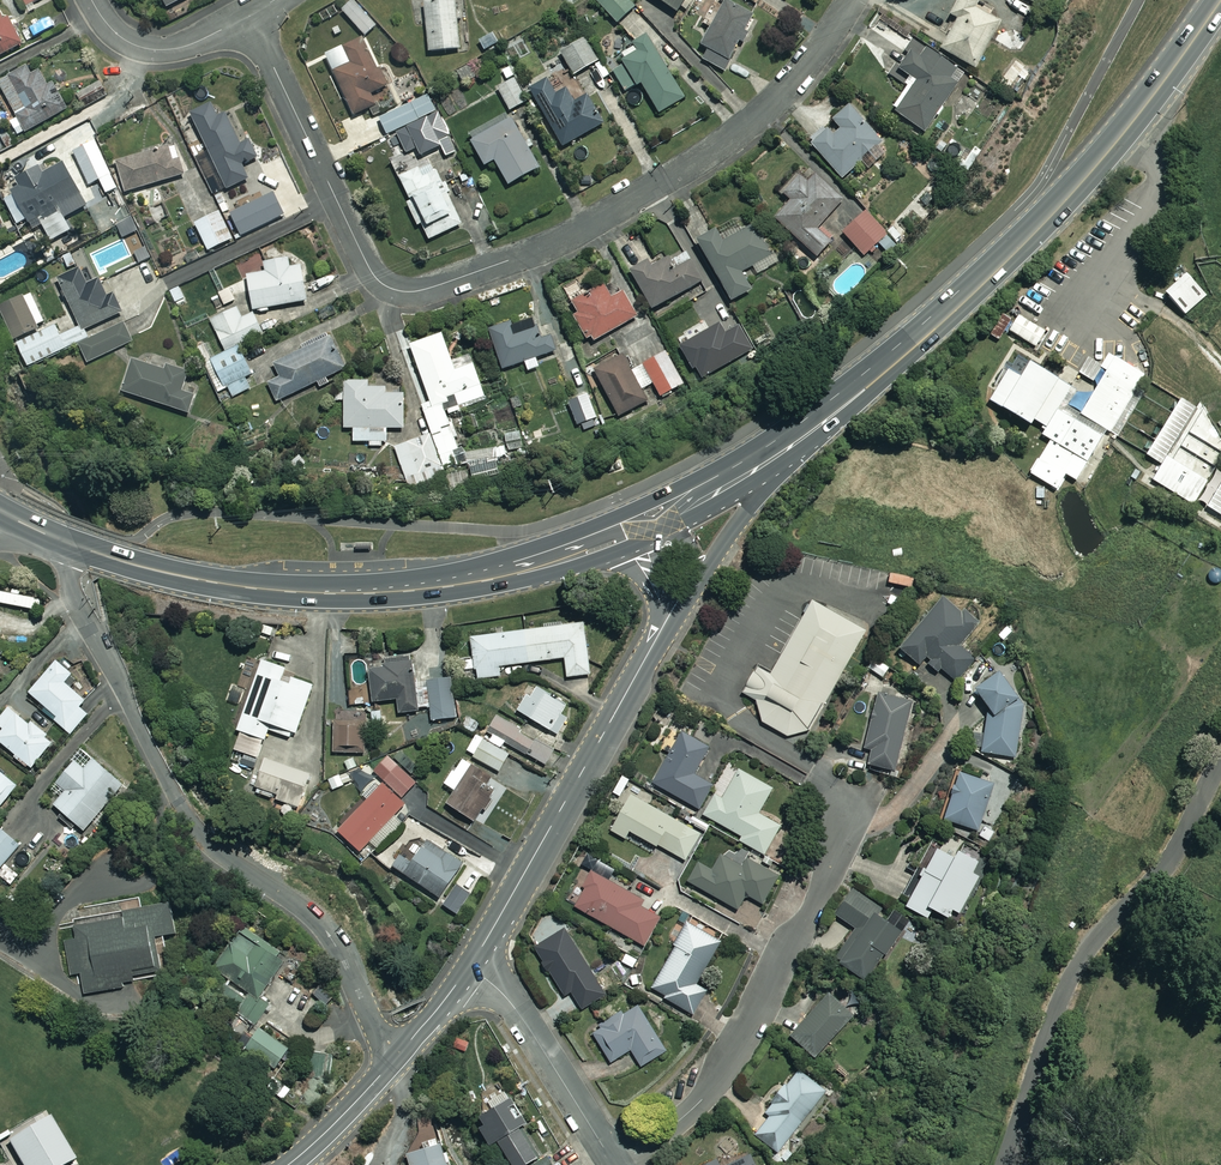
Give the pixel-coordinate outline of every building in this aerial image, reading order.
[(20,8),(37,0),(16,0),(20,8)] [(455,0),(452,0),(425,2),(429,52),(460,49),(455,0)] [(628,0),(597,0),(596,1),(618,24),(635,8),(628,0)] [(676,12),(685,0),(659,0),(676,12)] [(754,16),(726,0),(702,45),(709,49),(703,60),(724,71),(754,16)] [(978,0),(959,0),(951,16),(958,19),(942,50),(975,68),(1000,21),(976,8),(979,1),(978,0)] [(22,45),(1,2),(0,2),(0,56),(22,45)] [(686,97),(647,35),(633,44),(638,51),(611,68),(626,92),(641,82),(660,113),(686,97)] [(377,69),(363,39),(344,48),(351,64),(334,72),(354,116),(375,106),(370,94),(388,86),(379,68),(377,69)] [(598,60),(585,39),(561,54),(574,74),(598,60)] [(927,48),(920,58),(911,51),(898,69),(914,80),(893,110),(925,133),(959,84),(951,79),(958,70),(927,48)] [(32,74),(28,67),(0,82),(0,84),(26,132),(69,109),(55,84),(49,87),(46,81),(55,76),(50,65),(32,74)] [(477,80),(469,66),(457,72),(465,86),(477,80)] [(510,110),(529,101),(511,67),(502,72),(507,83),(498,88),(510,110)] [(557,95),(548,79),(530,89),(563,147),(603,124),(588,96),(574,104),(566,89),(557,95)] [(420,147),(424,154),(444,144),(447,150),(456,146),(431,94),(380,119),(388,135),(400,129),(410,151),(420,147)] [(214,196),(252,178),(246,165),(258,159),(249,141),(242,144),(228,115),(220,119),(212,104),(190,114),(210,156),(197,162),(214,196)] [(888,149),(849,105),(832,120),(840,129),(834,135),(829,130),(812,145),(843,179),(865,159),(870,165),(888,149)] [(136,115),(124,119),(129,132),(141,127),(136,115)] [(539,168),(512,118),(471,140),(485,166),(495,160),(508,185),(539,168)] [(117,188),(95,141),(74,151),(89,185),(100,180),(106,194),(117,188)] [(174,161),(169,146),(116,163),(126,193),(184,174),(179,159),(174,161)] [(462,224),(433,161),(399,177),(411,201),(407,202),(418,227),(423,225),(429,239),(462,224)] [(40,167),(19,178),(21,182),(11,188),(29,222),(38,218),(51,242),(68,233),(61,219),(86,206),(64,164),(44,175),(40,167)] [(818,171),(808,182),(798,172),(780,191),(791,202),(775,218),(816,257),(860,210),(818,171)] [(283,216),(273,194),(231,214),(241,235),(283,216)] [(233,239),(220,212),(195,223),(208,251),(233,239)] [(899,246),(864,212),(842,233),(865,256),(876,244),(889,256),(899,246)] [(778,263),(756,223),(723,242),(716,230),(697,240),(731,301),(751,289),(741,272),(753,266),(757,274),(778,263)] [(149,249),(144,238),(131,243),(136,255),(149,249)] [(672,271),(662,255),(632,272),(653,309),(702,281),(690,261),(672,271)] [(291,268),(289,258),(265,263),(266,272),(247,276),(254,310),(306,300),(300,266),(291,268)] [(93,282),(86,267),(59,279),(82,331),(122,312),(113,294),(107,297),(99,280),(93,282)] [(1208,296),(1189,276),(1167,297),(1186,317),(1208,296)] [(613,298),(605,283),(568,304),(590,343),(638,317),(624,292),(613,298)] [(32,292),(0,307),(14,337),(46,323),(32,292)] [(226,351),(240,344),(262,333),(252,313),(247,316),(241,304),(210,319),(226,351)] [(1046,331),(1019,316),(1011,332),(1037,347),(1046,331)] [(541,329),(537,317),(510,326),(509,323),(489,330),(502,369),(525,361),(528,372),(540,368),(536,358),(558,350),(549,326),(541,329)] [(131,342),(122,324),(79,344),(87,362),(131,342)] [(28,366),(80,341),(74,329),(60,336),(55,325),(17,343),(28,366)] [(451,430),(442,404),(450,402),(448,397),(455,395),(459,406),(485,397),(473,364),(455,370),(442,333),(410,345),(431,403),(414,409),(422,434),(430,431),(432,436),(451,430)] [(346,369),(330,336),(274,364),(280,377),(268,383),(277,402),(318,382),(320,387),(329,383),(327,378),(346,369)] [(745,338),(735,345),(745,359),(755,352),(745,338)] [(587,379),(572,341),(557,347),(572,385),(587,379)] [(253,372),(240,344),(226,351),(204,362),(218,391),(228,387),(233,397),(250,388),(245,376),(253,372)] [(683,385),(667,353),(645,364),(661,396),(683,385)] [(1082,415),(1111,432),(1145,374),(1110,353),(1102,365),(1088,357),(1079,372),(1095,381),(1103,368),(1108,371),(1082,415)] [(648,401),(624,356),(595,371),(619,416),(648,401)] [(1077,481),(1104,438),(1059,410),(1072,388),(1020,356),(1014,366),(1009,363),(995,385),(998,388),(996,391),(991,399),(1034,426),(1037,421),(1044,425),(1042,428),(1045,430),(1042,435),(1051,440),(1031,473),(1058,490),(1067,474),(1077,481)] [(166,371),(133,360),(122,392),(187,413),(193,396),(181,392),(188,372),(168,365),(166,371)] [(370,381),(345,381),(345,428),(354,428),(354,441),(387,442),(387,428),(403,428),(404,387),(370,387),(370,381)] [(1155,460),(1162,464),(1167,456),(1196,407),(1182,398),(1159,437),(1147,456),(1155,460)] [(451,430),(432,436),(397,449),(401,461),(386,466),(392,481),(409,475),(414,488),(433,481),(432,478),(461,467),(455,449),(458,448),(451,430)] [(523,447),(518,431),(505,435),(509,451),(523,447)] [(501,471),(495,448),(467,455),(473,478),(501,471)] [(1209,484),(1167,460),(1154,482),(1196,506),(1209,484)] [(470,486),(467,471),(447,476),(450,491),(470,486)] [(1207,507),(1220,515),(1220,483),(1207,507)] [(928,658),(932,661),(928,666),(938,675),(942,670),(956,682),(975,659),(959,646),(979,623),(964,611),(962,614),(943,598),(901,649),(921,666),(928,658)] [(864,631),(814,603),(775,674),(758,665),(742,695),(758,704),(762,722),(788,737),(810,729),(864,631)] [(591,674),(584,623),(471,638),(477,679),(502,676),(500,667),(565,658),(568,677),(591,674)] [(286,669),(263,660),(238,731),(241,732),(235,750),(259,758),(269,730),(294,739),(313,685),(292,678),(290,685),(281,682),(286,669)] [(57,661),(29,692),(58,718),(54,722),(69,735),(88,714),(80,707),(85,700),(65,682),(72,674),(57,661)] [(415,682),(412,661),(384,664),(384,668),(369,669),(373,703),(397,700),(399,714),(431,710),(432,721),(456,718),(452,678),(415,682)] [(974,731),(971,747),(981,749),(981,751),(1015,758),(1025,708),(1018,707),(1019,700),(1000,671),(975,689),(995,717),(988,716),(985,733),(974,731)] [(573,710),(534,686),(519,711),(558,735),(573,710)] [(912,702),(879,694),(865,748),(872,750),(869,764),(894,771),(912,702)] [(9,708),(0,719),(0,725),(5,729),(0,735),(0,741),(31,768),(54,741),(32,722),(29,725),(9,708)] [(555,747),(498,715),(489,731),(546,763),(555,747)] [(346,720),(339,720),(339,725),(332,725),(333,753),(366,753),(365,721),(356,721),(356,726),(346,727),(346,720)] [(709,746),(682,732),(654,784),(699,808),(712,785),(694,775),(709,746)] [(500,750),(505,741),(494,735),(490,742),(476,734),(466,752),(499,772),(509,755),(500,750)] [(124,785),(84,751),(57,782),(67,790),(54,804),(85,831),(124,785)] [(416,782),(387,756),(373,771),(385,782),(339,832),(360,852),(405,803),(401,799),(416,782)] [(310,774),(263,758),(251,791),(298,807),(310,774)] [(480,770),(462,758),(445,784),(456,791),(447,803),(475,822),(495,792),(474,779),(480,770)] [(773,789),(739,770),(723,799),(716,795),(704,815),(742,836),(740,840),(765,854),(780,826),(758,814),(773,789)] [(0,771),(0,807),(18,786),(0,771)] [(994,784),(960,773),(945,820),(979,831),(994,784)] [(342,775),(328,780),(333,793),(347,787),(342,775)] [(630,780),(623,776),(613,793),(620,797),(630,780)] [(700,834),(631,796),(612,831),(627,839),(632,830),(686,860),(700,834)] [(426,824),(410,815),(404,825),(420,834),(426,824)] [(0,828),(0,869),(20,845),(0,828)] [(74,851),(57,834),(48,842),(66,859),(74,851)] [(463,864),(427,840),(412,862),(401,855),(393,866),(441,898),(463,864)] [(955,858),(937,849),(907,907),(928,918),(933,909),(949,918),(953,910),(960,914),(980,876),(973,873),(979,862),(959,851),(955,858)] [(677,862),(655,850),(640,876),(661,888),(677,862)] [(615,869),(588,854),(580,868),(590,873),(583,887),(586,889),(575,907),(645,945),(660,917),(640,906),(644,900),(609,881),(615,869)] [(742,867),(723,857),(715,872),(699,863),(689,882),(738,909),(746,895),(764,904),(779,877),(746,859),(742,867)] [(470,893),(455,884),(442,904),(457,913),(470,893)] [(868,900),(852,890),(836,916),(856,928),(837,959),(870,979),(886,954),(900,930),(878,917),(883,909),(868,900)] [(172,904),(60,923),(69,976),(82,974),(86,994),(135,985),(134,980),(170,973),(164,938),(177,936),(172,904)] [(720,941),(688,924),(652,992),(694,1014),(706,991),(696,986),(720,941)] [(289,956),(245,925),(201,987),(255,1025),(269,1004),(260,997),(289,956)] [(605,995),(565,930),(535,948),(565,998),(572,993),(582,1009),(605,995)] [(853,1014),(830,992),(797,1028),(791,1035),(814,1056),(834,1034),(853,1014)] [(667,1050),(638,1002),(592,1031),(611,1062),(631,1049),(642,1066),(667,1050)] [(290,1049),(261,1028),(246,1049),(275,1070),(290,1049)] [(333,1061),(311,1054),(305,1072),(326,1080),(333,1061)] [(829,1096),(802,1070),(763,1110),(771,1117),(757,1133),(776,1152),(829,1096)] [(292,1089),(275,1077),(266,1089),(284,1101),(292,1089)] [(526,1123),(506,1091),(476,1110),(485,1124),(480,1128),(491,1145),(526,1123)] [(10,1141),(24,1164),(65,1164),(77,1158),(52,1116),(10,1141)] [(528,1123),(499,1142),(513,1164),(525,1164),(546,1152),(528,1123)] [(441,1144),(407,1154),(411,1164),(447,1164),(441,1144)] [(749,1155),(730,1164),(755,1164),(749,1155)] [(548,1156),(533,1164),(553,1164),(548,1156)]
